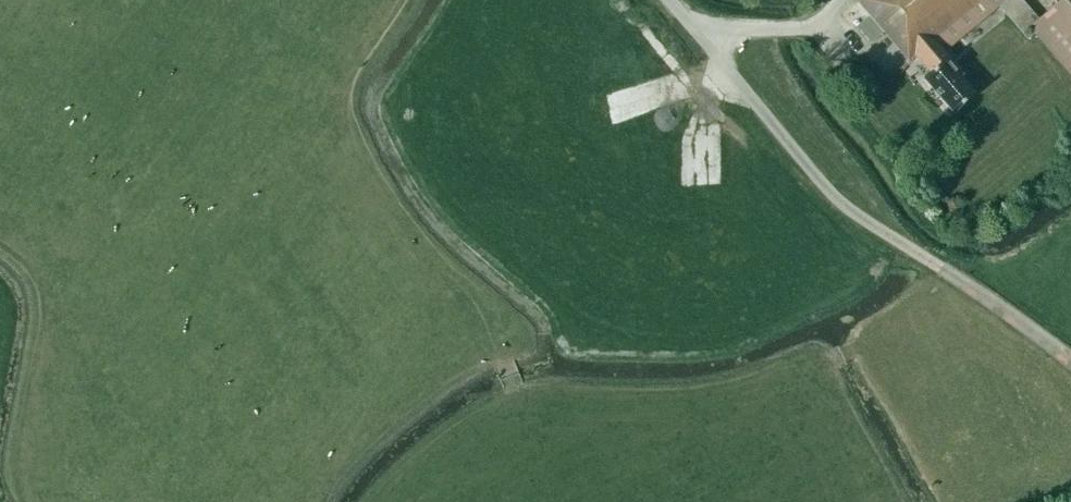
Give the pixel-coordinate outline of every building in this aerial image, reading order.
[(882,28),(907,58),(914,52),(931,72),(924,78),(954,113),(976,94),(962,77),(965,75),(938,44),(943,39),(950,47),(1000,5),(1028,39),(1035,34),(1070,75),(1070,0),(1059,0),(1040,17),(1025,0),(858,0),(868,12),(855,23),(869,40),(882,28)]
